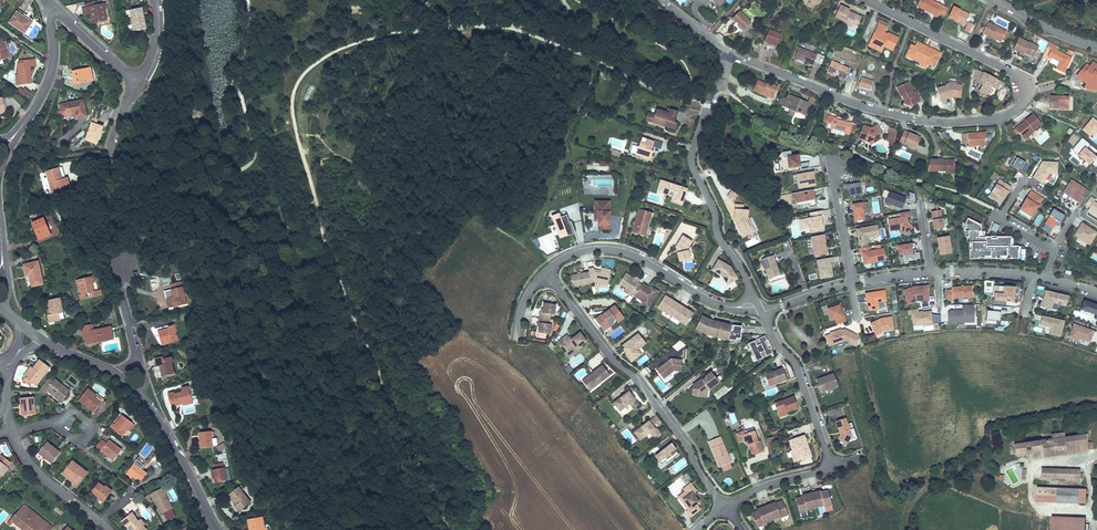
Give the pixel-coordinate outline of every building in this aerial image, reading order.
[(931,0),(920,0),(917,6),(934,15),(933,16),(937,18),(940,13),(943,6),(931,0)] [(86,8),(82,8),(84,15),(90,14),(92,24),(107,22),(106,12),(107,12),(106,4),(94,6),(86,8)] [(840,4),(834,16),(843,20),(842,22),(847,24),(849,21),(853,23),(852,26),(859,30),(860,26),(857,25),(860,17),(856,15),(857,13),(851,11),(849,14),(846,13),(848,9),(849,8),(840,4)] [(948,8),(943,6),(940,13),(945,16),(948,8)] [(965,22),(969,13),(954,6),(949,17),(958,21),(959,19),(965,22)] [(131,17),(134,30),(147,27),(142,7),(130,10),(131,17)] [(751,20),(739,10),(733,17),(738,22),(745,28),(751,20)] [(17,13),(11,23),(26,34),(33,23),(17,13)] [(708,29),(712,23),(704,18),(700,23),(708,29)] [(959,19),(958,21),(964,23),(963,26),(966,28),(968,23),(965,22),(959,19)] [(968,23),(966,28),(965,29),(970,32),(974,23),(969,21),(968,23)] [(1007,30),(988,21),(983,32),(992,37),(993,34),(1003,39),(1007,30)] [(879,22),(870,41),(875,44),(874,47),(881,51),(884,46),(893,50),(899,37),(888,32),(888,33),(884,31),(887,26),(879,22)] [(769,28),(763,44),(774,49),(781,33),(769,28)] [(1019,36),(1013,49),(1019,52),(1018,53),(1023,56),(1025,52),(1034,57),(1032,59),(1036,60),(1040,51),(1037,50),(1039,45),(1030,41),(1029,41),(1019,36)] [(3,41),(2,38),(0,37),(0,61),(8,58),(10,56),(5,41),(3,41)] [(910,46),(909,49),(910,54),(915,56),(914,58),(919,61),(920,64),(925,66),(927,63),(932,65),(932,63),(934,60),(936,61),(941,52),(927,45),(925,48),(923,47),(924,44),(917,41),(915,45),(914,45),(910,46)] [(1072,57),(1055,49),(1057,45),(1049,42),(1043,53),(1051,57),(1059,61),(1056,68),(1064,72),(1072,57)] [(817,54),(799,46),(795,56),(805,60),(813,64),(817,54)] [(910,54),(909,49),(906,55),(914,58),(915,56),(910,54)] [(805,60),(795,56),(793,60),(803,64),(805,60)] [(32,83),(30,66),(36,66),(35,59),(18,61),(18,63),(17,63),(18,74),(15,75),(16,85),(32,83)] [(832,60),(827,70),(831,71),(846,77),(850,67),(832,60)] [(1084,86),(1087,88),(1096,89),(1096,63),(1093,60),(1089,65),(1086,68),(1084,66),(1077,74),(1086,83),(1084,86)] [(91,67),(72,71),(75,85),(94,81),(91,67)] [(974,78),(979,80),(978,81),(982,83),(979,90),(986,94),(990,85),(996,88),(1000,80),(983,72),(978,70),(975,68),(975,76),(974,78)] [(862,75),(859,86),(869,89),(873,78),(862,75)] [(774,96),(778,86),(767,82),(767,84),(764,83),(757,80),(753,90),(768,96),(769,94),(774,96)] [(947,84),(937,87),(941,99),(951,96),(961,97),(963,83),(957,83),(957,81),(950,80),(950,82),(946,83),(947,84)] [(920,100),(916,91),(912,90),(908,81),(897,86),(901,95),(902,95),(905,102),(904,103),(911,105),(912,103),(920,100)] [(21,88),(18,92),(27,99),(31,93),(25,88),(23,90),(21,88)] [(810,96),(807,102),(788,94),(786,99),(781,97),(778,103),(783,105),(783,106),(789,109),(787,114),(792,116),(794,111),(806,115),(810,104),(814,105),(817,99),(810,96)] [(1069,95),(1051,95),(1051,107),(1058,107),(1058,105),(1069,105),(1069,95)] [(85,99),(59,104),(62,117),(75,114),(76,120),(88,117),(85,99)] [(675,129),(677,123),(675,122),(677,115),(670,113),(671,109),(668,108),(666,112),(657,109),(654,116),(652,122),(662,125),(663,124),(665,125),(665,126),(675,129)] [(1019,132),(1023,137),(1033,128),(1041,122),(1033,112),(1026,119),(1027,121),(1023,124),(1021,122),(1017,126),(1021,131),(1019,132)] [(648,114),(646,120),(652,122),(654,116),(648,114)] [(854,115),(852,123),(837,119),(837,117),(827,114),(826,122),(832,123),(831,128),(839,130),(839,129),(846,130),(845,133),(850,134),(850,131),(854,132),(856,123),(858,124),(859,117),(854,115)] [(104,126),(92,122),(85,140),(98,145),(104,126)] [(874,140),(875,136),(882,132),(878,124),(871,128),(863,125),(859,139),(870,142),(874,140)] [(895,140),(897,129),(890,128),(887,139),(895,140)] [(1035,131),(1033,128),(1023,137),(1025,139),(1035,131)] [(921,136),(904,129),(899,142),(907,145),(905,149),(914,153),(921,136)] [(968,143),(968,146),(986,145),(986,140),(985,133),(985,131),(967,132),(968,143)] [(651,150),(652,147),(661,150),(663,143),(654,140),(654,141),(642,137),(639,147),(637,146),(635,154),(651,159),(652,154),(651,153),(652,151),(651,150)] [(1089,143),(1082,137),(1069,152),(1086,166),(1095,155),(1085,147),(1089,143)] [(610,155),(620,157),(621,151),(612,149),(610,155)] [(791,151),(782,152),(783,158),(787,157),(789,168),(800,166),(800,170),(810,168),(809,162),(800,163),(798,155),(791,156),(791,151)] [(1011,160),(1008,165),(1017,170),(1018,168),(1024,172),(1028,165),(1025,163),(1025,162),(1014,155),(1011,160)] [(939,170),(939,158),(931,157),(927,171),(939,171),(939,170)] [(956,170),(956,158),(943,158),(943,157),(939,157),(939,158),(939,170),(946,170),(956,170)] [(1038,169),(1033,177),(1037,180),(1040,176),(1040,175),(1045,178),(1045,179),(1049,174),(1057,174),(1057,162),(1043,162),(1039,167),(1040,168),(1039,170),(1038,169)] [(979,166),(975,163),(970,171),(974,174),(979,166)] [(56,168),(48,171),(55,192),(71,186),(68,177),(67,178),(63,166),(61,166),(56,168)] [(807,173),(797,175),(799,188),(816,185),(814,175),(807,177),(807,173)] [(850,184),(847,184),(848,189),(849,189),(850,196),(861,194),(859,182),(860,182),(859,176),(858,175),(856,174),(848,173),(850,184)] [(1040,176),(1037,180),(1045,185),(1048,181),(1045,179),(1045,178),(1040,175),(1040,176)] [(989,197),(1000,204),(1011,187),(1000,179),(989,197)] [(1071,179),(1063,192),(1075,199),(1076,198),(1078,199),(1077,201),(1081,204),(1085,197),(1082,195),(1086,189),(1071,179)] [(666,182),(661,180),(657,191),(662,192),(666,182)] [(682,205),(687,189),(666,182),(662,192),(668,194),(670,190),(674,192),(673,196),(671,201),(682,205)] [(732,190),(727,196),(733,201),(738,195),(732,190)] [(813,190),(792,193),(793,199),(795,198),(797,206),(810,204),(810,207),(816,206),(813,190)] [(1043,198),(1031,191),(1025,200),(1026,201),(1024,204),(1023,203),(1020,209),(1032,217),(1043,198)] [(889,192),(885,202),(902,208),(906,198),(889,192)] [(1090,195),(1085,204),(1089,207),(1087,210),(1096,216),(1096,202),(1094,200),(1095,198),(1090,195)] [(610,206),(610,202),(595,201),(595,221),(598,221),(600,221),(600,218),(599,218),(599,212),(597,212),(597,205),(610,206)] [(852,205),(855,221),(865,219),(863,210),(869,209),(868,202),(852,205)] [(598,229),(609,229),(610,206),(597,205),(597,212),(599,212),(599,218),(600,218),(600,221),(598,221),(598,229)] [(1064,215),(1054,208),(1050,214),(1051,214),(1045,224),(1053,228),(1055,225),(1058,226),(1060,222),(1059,221),(1064,215)] [(639,209),(633,232),(643,235),(644,228),(647,228),(650,217),(651,212),(639,209)] [(743,209),(735,209),(735,215),(736,215),(736,219),(734,220),(743,238),(748,235),(746,230),(750,228),(746,220),(748,219),(748,217),(748,210),(743,209)] [(1020,209),(1017,213),(1029,220),(1032,217),(1020,209)] [(823,216),(822,210),(810,213),(811,218),(804,219),(806,228),(810,227),(811,232),(823,230),(821,216),(823,216)] [(941,210),(930,212),(933,230),(943,229),(941,210)] [(559,214),(552,216),(561,238),(566,236),(566,237),(574,233),(572,229),(571,224),(564,227),(560,217),(559,214)] [(567,215),(560,217),(564,227),(571,224),(567,215)] [(907,224),(906,217),(888,220),(890,230),(900,229),(904,234),(912,227),(909,224),(907,224)] [(981,225),(967,218),(965,223),(965,228),(963,228),(963,232),(965,232),(968,232),(968,237),(966,237),(966,243),(968,243),(971,243),(971,250),(969,250),(969,259),(979,259),(979,258),(984,258),(984,256),(990,256),(990,259),(999,259),(999,256),(1007,256),(1007,259),(1021,258),(1021,246),(1013,246),(1014,238),(1011,238),(1011,237),(1004,237),(1004,238),(991,238),(991,237),(985,237),(985,238),(979,238),(979,231),(981,231),(981,225)] [(748,219),(746,220),(750,228),(746,230),(748,235),(754,232),(748,219)] [(30,225),(37,241),(49,236),(43,220),(30,225)] [(991,229),(996,232),(999,225),(994,223),(991,229)] [(1082,223),(1074,235),(1089,245),(1096,233),(1096,232),(1082,223)] [(878,225),(856,229),(857,234),(859,233),(859,236),(858,236),(859,245),(870,243),(869,238),(879,236),(878,225)] [(664,243),(672,231),(669,230),(668,233),(666,233),(664,243)] [(828,254),(824,234),(811,237),(815,256),(828,254)] [(692,241),(683,235),(676,247),(678,248),(679,252),(677,253),(680,261),(685,260),(684,257),(689,255),(688,248),(692,241)] [(951,253),(948,236),(937,238),(940,255),(942,255),(951,253)] [(864,264),(886,260),(884,248),(870,251),(870,246),(859,248),(860,253),(864,252),(865,255),(863,255),(864,264)] [(912,249),(898,251),(899,255),(903,254),(904,262),(916,260),(916,259),(920,258),(919,252),(915,253),(915,249),(912,250),(912,249)] [(773,255),(762,259),(769,279),(780,275),(773,255)] [(832,262),(831,257),(817,260),(821,278),(833,276),(830,262),(832,262)] [(39,260),(24,262),(26,273),(30,273),(32,284),(43,282),(39,260)] [(718,260),(712,270),(721,275),(722,274),(723,274),(727,281),(736,276),(730,267),(718,260)] [(608,284),(611,270),(601,268),(601,270),(600,273),(594,271),(594,269),(593,268),(589,269),(589,272),(591,282),(595,281),(608,284)] [(571,275),(572,282),(576,286),(591,283),(591,282),(589,272),(580,274),(578,274),(571,275)] [(626,273),(619,284),(626,288),(631,291),(629,292),(635,296),(636,294),(642,285),(638,283),(639,281),(638,280),(632,277),(626,273)] [(722,274),(721,275),(722,276),(727,285),(737,279),(736,276),(727,281),(723,274),(722,274)] [(101,296),(100,291),(92,293),(91,287),(92,286),(90,278),(75,282),(76,286),(78,285),(81,296),(79,296),(80,302),(85,300),(84,296),(91,294),(92,299),(101,296)] [(167,310),(187,306),(183,288),(182,288),(181,282),(170,285),(171,290),(165,292),(166,300),(165,300),(167,310)] [(730,290),(737,287),(735,282),(728,285),(730,290)] [(658,291),(651,286),(650,287),(648,290),(646,288),(647,286),(643,283),(642,285),(636,294),(641,297),(642,300),(642,304),(648,307),(658,291)] [(1004,285),(993,284),(993,292),(995,292),(994,298),(992,298),(992,304),(1006,305),(1006,299),(1015,300),(1016,285),(1004,284),(1004,285)] [(952,286),(952,289),(946,289),(947,299),(953,299),(953,297),(973,296),(972,285),(964,285),(962,287),(960,286),(952,286)] [(928,300),(927,286),(913,287),(906,290),(911,302),(916,300),(916,298),(918,298),(919,301),(928,300)] [(865,293),(868,310),(879,308),(878,302),(886,301),(885,290),(865,293)] [(1068,296),(1046,291),(1044,299),(1045,299),(1044,303),(1043,302),(1042,307),(1051,309),(1053,302),(1066,305),(1068,296)] [(679,304),(665,295),(658,307),(672,316),(679,304)] [(1085,299),(1082,308),(1096,313),(1095,317),(1096,318),(1096,304),(1085,299)] [(59,300),(48,303),(50,312),(51,317),(46,317),(48,324),(60,321),(58,316),(62,315),(59,300)] [(554,315),(556,305),(544,303),(543,309),(542,313),(541,312),(540,312),(539,317),(550,319),(550,314),(554,315)] [(686,325),(693,313),(679,304),(672,316),(686,325)] [(975,322),(974,304),(962,304),(962,309),(950,310),(947,312),(947,322),(975,322)] [(1001,316),(1002,305),(993,304),(993,310),(987,309),(986,322),(996,323),(996,320),(997,315),(1001,316)] [(837,324),(846,321),(843,313),(841,313),(839,305),(827,309),(831,320),(836,319),(837,324)] [(624,318),(615,306),(607,312),(607,313),(605,315),(603,313),(595,319),(602,328),(612,321),(615,319),(618,322),(624,318)] [(913,326),(933,323),(931,311),(918,313),(918,308),(909,310),(910,314),(911,314),(913,326)] [(701,315),(699,320),(698,319),(697,321),(698,322),(696,327),(700,328),(699,330),(706,333),(714,335),(714,333),(722,335),(721,338),(729,340),(736,340),(736,338),(740,338),(741,335),(741,328),(741,326),(733,325),(733,326),(732,326),(732,328),(732,330),(728,329),(728,328),(729,328),(729,326),(729,325),(713,320),(712,321),(711,323),(712,323),(711,325),(708,323),(708,322),(709,320),(709,319),(701,315)] [(1042,316),(1040,325),(1051,327),(1050,334),(1061,336),(1064,321),(1042,316)] [(550,334),(552,324),(549,324),(550,319),(539,317),(539,322),(540,323),(539,326),(538,332),(547,334),(550,334)] [(875,321),(870,324),(875,333),(883,330),(893,328),(892,317),(881,319),(881,320),(879,321),(875,321)] [(614,324),(612,321),(602,328),(604,331),(614,324)] [(178,339),(175,324),(168,326),(168,328),(158,330),(161,343),(178,339)] [(561,327),(557,324),(552,330),(557,333),(561,327)] [(1090,342),(1094,331),(1074,324),(1069,337),(1078,340),(1079,338),(1090,342)] [(90,327),(79,329),(82,342),(85,341),(86,346),(111,340),(108,327),(91,331),(90,327)] [(858,335),(844,329),(841,330),(840,329),(834,331),(830,333),(828,329),(823,331),(825,336),(828,346),(844,341),(849,343),(857,347),(858,335)] [(567,334),(557,342),(566,354),(570,351),(574,352),(578,349),(577,347),(581,344),(582,345),(585,342),(586,339),(582,335),(580,333),(573,338),(574,339),(572,341),(571,340),(567,334)] [(641,354),(637,349),(645,343),(638,334),(623,345),(625,348),(628,351),(626,352),(625,353),(632,362),(637,358),(641,354)] [(754,340),(748,343),(750,348),(749,349),(753,356),(754,356),(756,361),(763,358),(760,353),(764,351),(766,356),(773,353),(770,348),(768,349),(765,342),(767,341),(764,336),(758,338),(761,343),(757,345),(754,340)] [(679,340),(673,347),(679,352),(685,345),(679,340)] [(840,344),(837,345),(839,352),(842,351),(842,348),(846,346),(845,343),(840,344)] [(103,344),(98,345),(99,351),(109,355),(122,352),(121,349),(108,352),(104,350),(103,344)] [(174,372),(170,356),(165,358),(164,354),(155,356),(157,365),(160,364),(163,375),(174,372)] [(681,371),(682,360),(671,359),(667,362),(668,363),(665,365),(664,364),(656,370),(663,378),(674,370),(681,371)] [(33,374),(31,372),(27,378),(40,387),(53,369),(42,362),(36,370),(33,374)] [(610,375),(603,365),(593,373),(594,374),(591,376),(590,374),(585,378),(593,388),(610,375)] [(574,372),(569,366),(567,368),(565,369),(570,375),(574,372)] [(786,379),(782,368),(765,375),(769,386),(786,379)] [(718,382),(711,372),(706,376),(705,378),(703,380),(701,381),(700,380),(694,384),(693,389),(698,390),(697,394),(705,395),(706,390),(709,388),(710,389),(718,382)] [(838,386),(834,373),(817,379),(821,392),(838,386)] [(585,378),(582,381),(590,390),(593,388),(585,378)] [(55,383),(50,380),(42,391),(48,396),(50,393),(64,403),(72,392),(64,386),(57,381),(55,383)] [(173,406),(193,400),(189,385),(183,387),(184,391),(175,393),(174,390),(169,392),(173,406)] [(90,391),(84,399),(92,406),(90,409),(97,414),(104,404),(97,399),(98,398),(90,391)] [(639,404),(629,391),(613,403),(620,411),(629,403),(633,408),(639,404)] [(798,408),(794,396),(774,403),(778,415),(786,412),(798,408)] [(36,398),(23,399),(25,416),(38,414),(36,398)] [(92,406),(84,399),(82,402),(90,409),(92,406)] [(116,423),(113,427),(125,436),(136,423),(125,415),(122,418),(123,419),(119,425),(116,423)] [(662,423),(656,415),(652,418),(656,424),(658,426),(662,423)] [(845,418),(836,421),(839,432),(840,432),(841,434),(840,434),(838,439),(848,443),(852,435),(845,418)] [(634,432),(640,440),(650,432),(655,439),(661,434),(656,427),(655,428),(653,426),(649,421),(634,432)] [(619,431),(614,424),(611,426),(616,433),(619,431)] [(215,443),(213,428),(201,430),(203,445),(215,443)] [(626,430),(623,433),(630,442),(634,439),(626,430)] [(764,451),(760,441),(758,441),(754,431),(744,434),(742,435),(744,441),(749,445),(750,444),(753,453),(754,454),(764,451)] [(1042,459),(1088,452),(1088,450),(1093,449),(1092,443),(1092,441),(1087,442),(1086,435),(1065,438),(1064,433),(1051,435),(1052,440),(1013,445),(1015,456),(1041,453),(1042,459)] [(804,435),(789,441),(792,451),(794,450),(795,451),(799,460),(806,458),(805,454),(810,453),(807,443),(806,444),(805,442),(806,442),(804,435)] [(720,436),(709,441),(719,466),(729,462),(731,461),(720,436)] [(111,440),(109,443),(107,445),(103,442),(100,446),(118,459),(125,450),(111,440)] [(49,443),(40,453),(45,457),(44,459),(47,460),(48,459),(54,464),(62,453),(49,443)] [(217,446),(219,452),(226,449),(224,443),(217,446)] [(655,456),(661,464),(665,461),(672,456),(673,458),(679,454),(675,450),(676,449),(674,445),(671,447),(669,445),(655,456)] [(794,462),(799,460),(795,451),(794,450),(792,451),(791,451),(794,462)] [(7,467),(11,462),(2,455),(0,458),(0,477),(0,476),(3,478),(10,469),(7,467)] [(64,474),(69,478),(72,474),(79,479),(76,483),(75,485),(79,488),(91,472),(74,460),(64,474)] [(732,468),(729,462),(719,466),(722,472),(732,468)] [(130,472),(137,477),(143,482),(150,473),(137,463),(130,472)] [(213,467),(215,480),(227,479),(226,465),(213,467)] [(1080,468),(1041,467),(1041,478),(1066,479),(1066,482),(1080,482),(1080,478),(1083,478),(1083,473),(1080,473),(1080,468)] [(72,474),(69,478),(76,483),(79,479),(72,474)] [(681,476),(684,484),(690,482),(687,474),(681,476)] [(101,482),(94,493),(106,502),(115,491),(108,485),(107,487),(101,482)] [(691,484),(684,489),(686,491),(680,495),(687,504),(685,505),(688,510),(686,511),(690,516),(700,509),(696,504),(699,502),(695,496),(693,494),(694,493),(696,491),(691,484)] [(251,501),(240,485),(229,492),(236,502),(235,502),(239,509),(251,501)] [(175,506),(167,492),(167,491),(165,486),(152,494),(154,499),(157,498),(161,505),(165,512),(175,506)] [(1087,488),(1037,486),(1036,501),(1086,503),(1087,488)] [(831,505),(828,490),(823,491),(823,493),(821,493),(821,492),(820,491),(811,493),(815,508),(824,506),(824,507),(831,505)] [(796,498),(800,513),(807,511),(807,510),(815,508),(811,493),(802,495),(803,497),(803,498),(802,498),(800,497),(796,498)] [(680,495),(678,497),(685,505),(687,504),(680,495)] [(788,515),(782,501),(778,503),(777,504),(776,505),(775,504),(775,502),(766,506),(772,520),(780,517),(781,518),(788,515)] [(10,523),(13,526),(16,523),(24,529),(53,529),(54,528),(25,504),(10,523)] [(752,513),(757,527),(764,524),(764,523),(772,520),(766,506),(758,509),(758,511),(759,512),(757,512),(755,512),(752,513)] [(132,514),(121,522),(126,528),(126,527),(129,529),(146,529),(143,526),(145,525),(141,520),(139,522),(136,519),(132,514)] [(1051,529),(1085,529),(1086,517),(1051,516),(1051,529)] [(250,519),(250,529),(267,529),(267,525),(265,525),(264,518),(250,519)]
